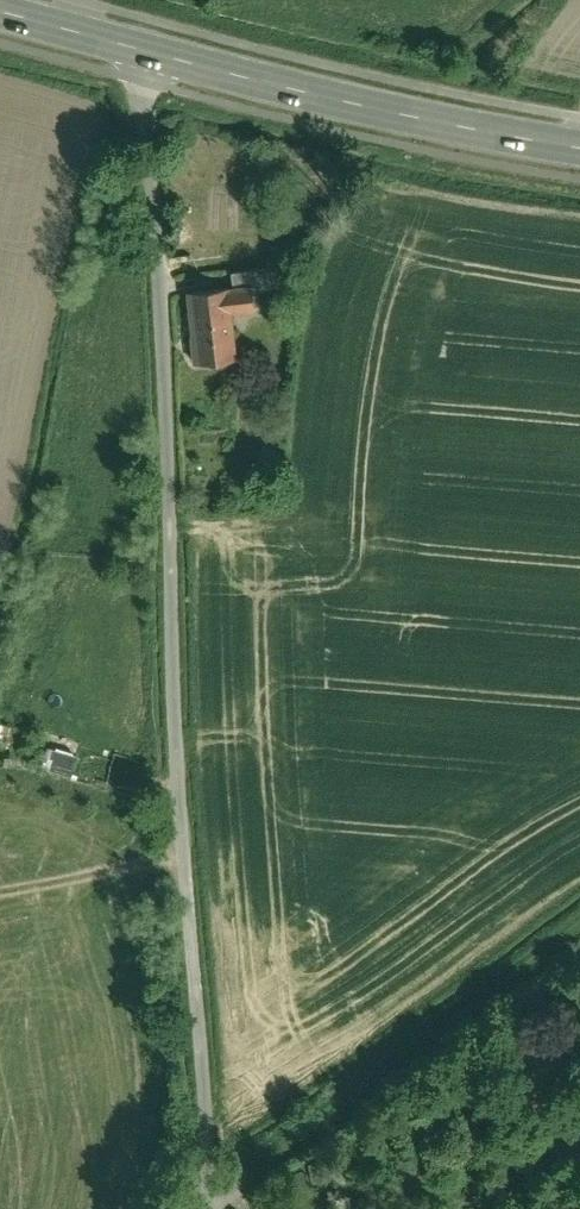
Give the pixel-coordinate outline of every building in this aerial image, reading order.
[(231,274),(233,291),(253,289),(254,292),(274,290),(273,270),(231,274)] [(233,291),(189,294),(194,368),(237,365),(234,315),(255,313),(254,292),(253,289),(233,291)]
